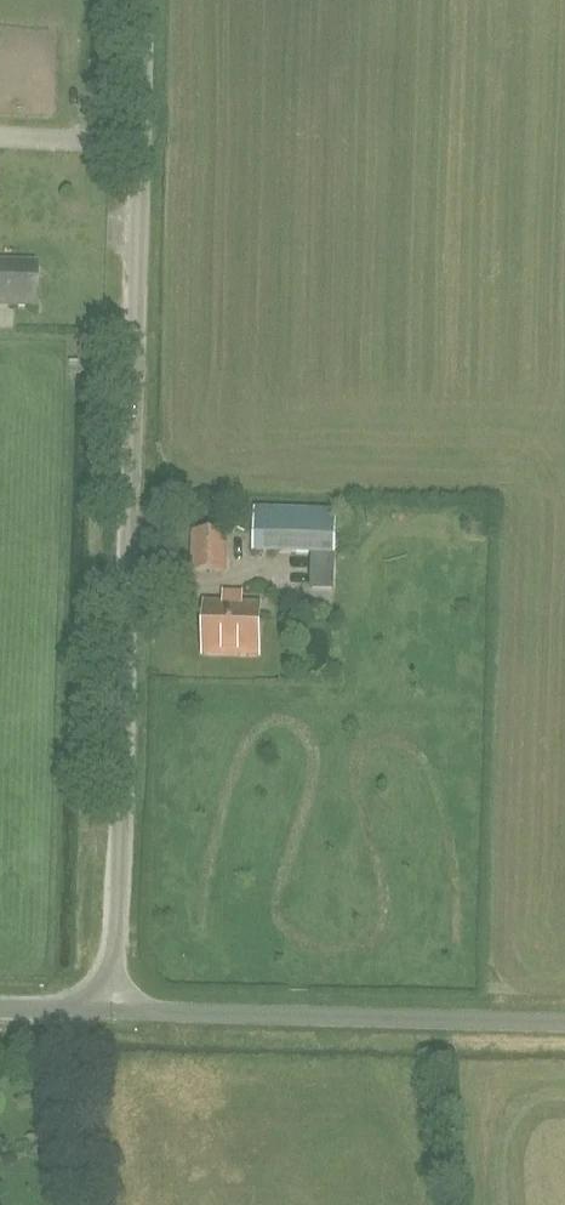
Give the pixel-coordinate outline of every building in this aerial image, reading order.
[(33,307),(35,276),(20,275),(21,265),(0,264),(0,306),(33,307)] [(335,555),(336,513),(256,511),(254,552),(335,555)] [(192,573),(225,574),(226,534),(193,533),(192,573)] [(259,655),(260,606),(205,605),(203,654),(259,655)]
